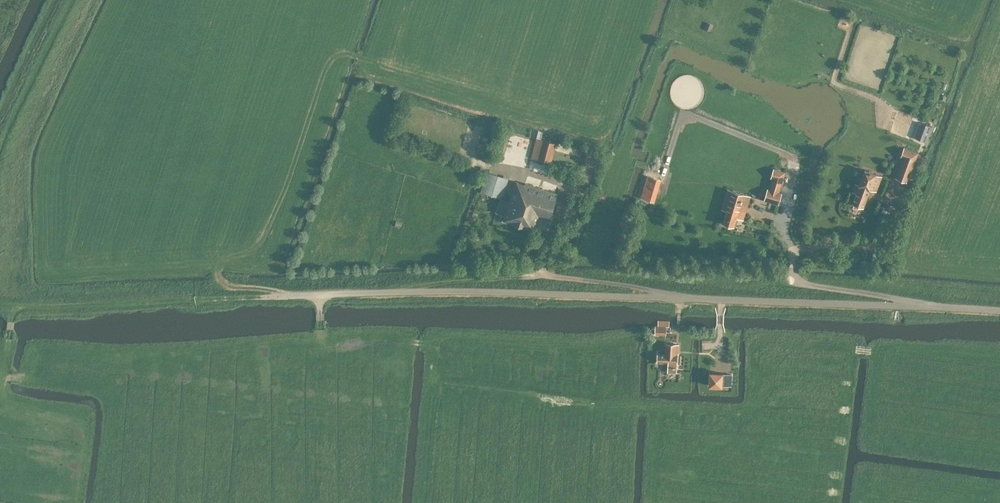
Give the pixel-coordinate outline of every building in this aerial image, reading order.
[(710,13),(707,20),(713,22),(716,16),(710,13)] [(537,159),(551,162),(556,142),(543,138),(534,136),(528,155),(537,159)] [(560,137),(559,145),(579,147),(580,140),(560,137)] [(905,157),(898,176),(909,180),(920,152),(905,146),(902,156),(905,157)] [(775,177),(772,187),(770,187),(767,198),(781,202),(784,191),(781,190),(788,170),(776,167),(773,176),(775,177)] [(874,171),(874,170),(871,169),(867,168),(854,201),(865,206),(872,187),(878,189),(883,174),(874,171)] [(482,191),(501,198),(507,178),(488,172),(482,191)] [(502,220),(534,230),(539,215),(549,219),(557,193),(525,182),(524,183),(515,180),(502,220)] [(725,221),(737,224),(739,216),(746,218),(753,194),(735,188),(725,221)] [(655,325),(654,333),(666,334),(666,326),(666,325),(658,325),(655,325)] [(657,352),(656,362),(668,362),(667,371),(676,372),(677,353),(675,353),(676,343),(666,342),(665,352),(657,352)] [(710,371),(709,384),(721,385),(722,372),(710,371)]
